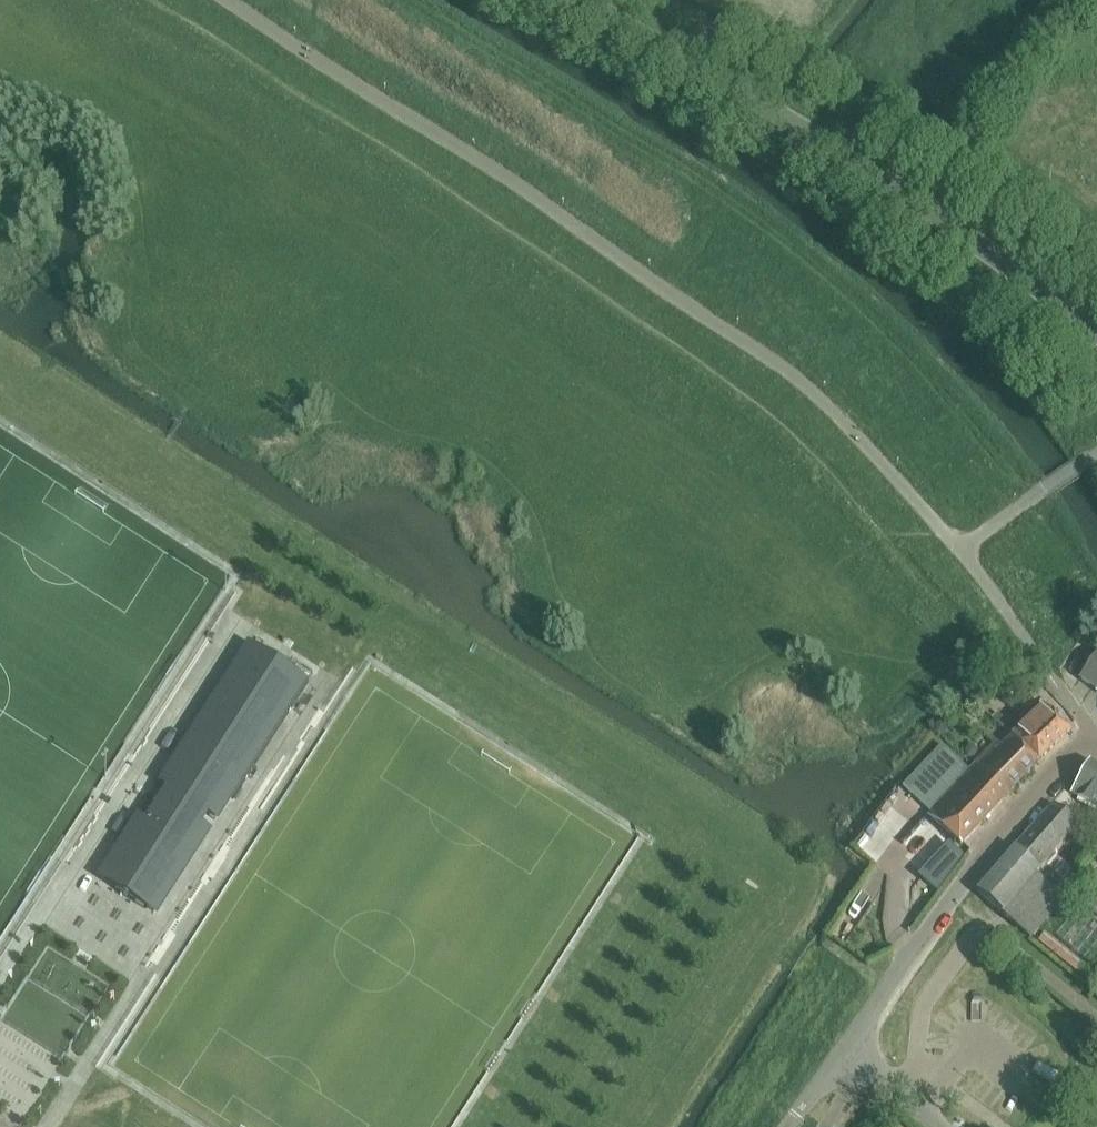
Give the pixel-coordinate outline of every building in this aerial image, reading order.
[(136,816),(110,857),(124,866),(110,887),(144,909),(183,849),(192,855),(208,830),(203,826),(199,824),(205,815),(209,817),(214,821),(229,798),(233,800),(309,683),(248,643),(157,784),(165,789),(145,821),(136,816)] [(1096,696),(1096,659),(1079,683),(1096,696)] [(1037,733),(1055,750),(1069,735),(1042,710),(1030,722),(1026,718),(1022,722),(1035,734),(1037,733)] [(1013,740),(1010,743),(1037,768),(1055,750),(1037,733),(1035,734),(1022,722),(1018,727),(1012,721),(1008,724),(997,714),(992,720),(1013,740)] [(976,768),(1009,799),(1037,768),(1010,743),(1001,752),(996,747),(976,768)] [(906,788),(934,814),(928,820),(960,850),(1009,799),(976,768),(969,775),(942,750),(906,788)] [(1071,798),(1096,813),(1096,772),(1089,767),(1071,798)] [(1052,810),(985,888),(976,898),(1028,943),(1062,905),(1034,881),(1039,876),(1037,874),(1041,870),(1058,886),(1072,871),(1054,855),(1075,830),(1052,810)] [(1082,888),(1092,895),(1096,888),(1096,869),(1082,888)]
